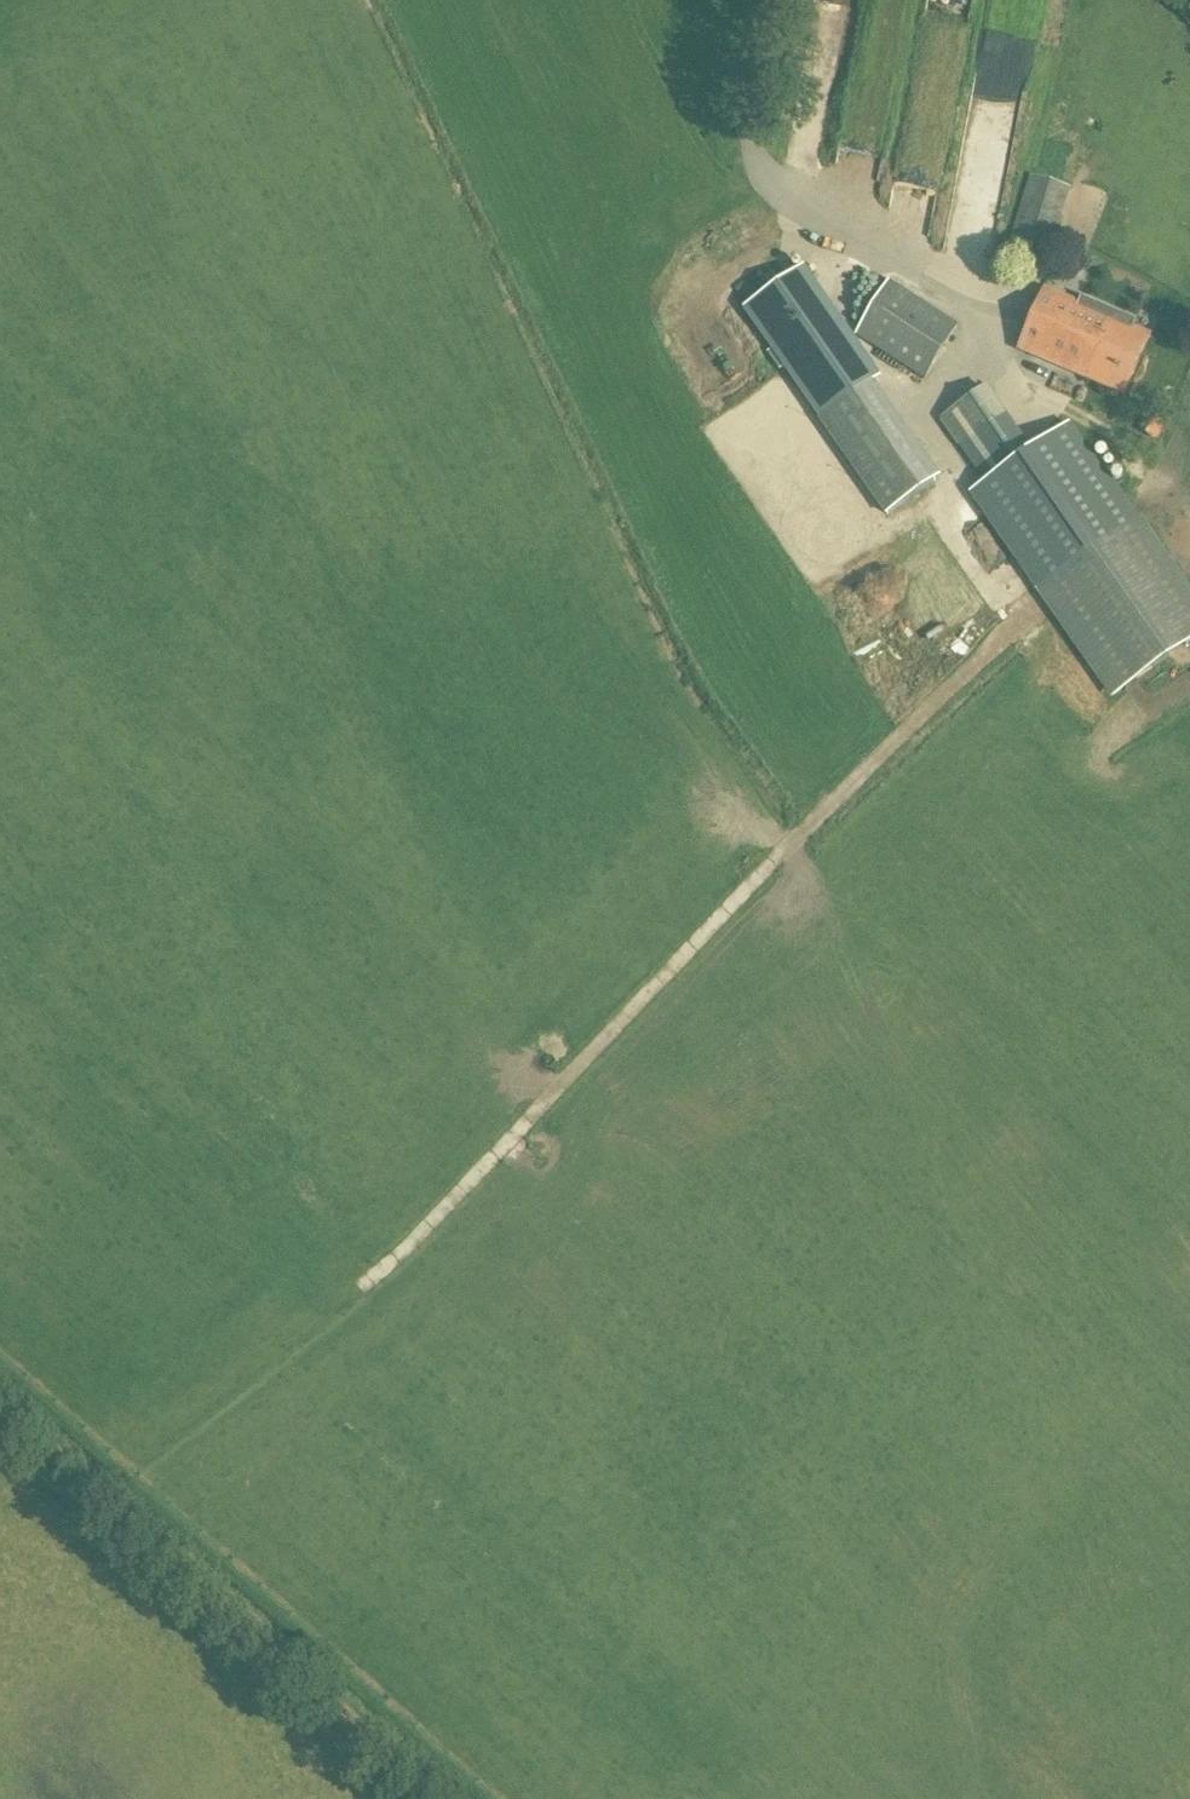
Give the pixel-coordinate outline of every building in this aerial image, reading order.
[(1051,249),(1070,188),(1030,175),(1006,251),(1023,257),(1028,242),(1051,249)] [(742,310),(771,352),(766,355),(778,373),(783,369),(819,422),(870,386),(792,274),(786,279),(742,310)] [(924,381),(958,325),(888,278),(854,335),(924,381)] [(1084,314),(1041,295),(1018,347),(1124,393),(1148,338),(1131,331),(1135,321),(1089,301),(1084,314)] [(987,482),(975,490),(1115,693),(1189,641),(1189,595),(1072,424),(1032,451),(988,387),(942,419),(987,482)]
